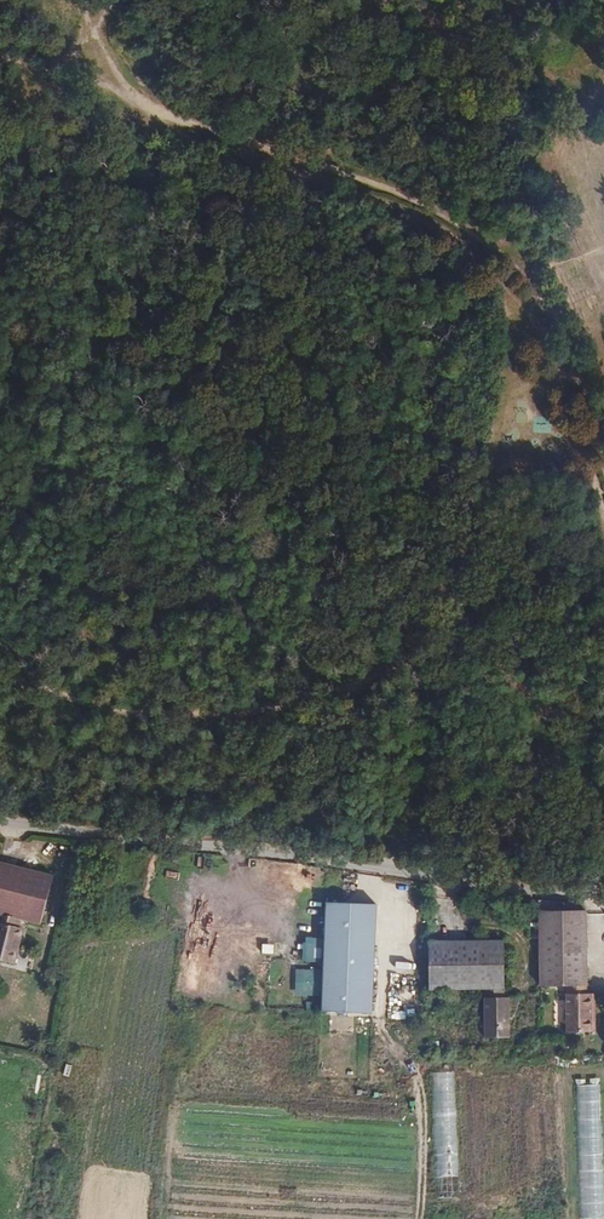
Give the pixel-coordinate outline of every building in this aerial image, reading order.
[(50,878),(0,865),(0,915),(18,920),(39,925),(50,878)] [(555,900),(531,896),(531,908),(567,907),(566,900),(555,900)] [(378,905),(328,902),(324,1012),(375,1015),(378,905)] [(567,907),(531,908),(533,981),(560,981),(581,980),(580,907),(567,907)] [(0,915),(0,962),(13,965),(17,951),(14,950),(20,930),(15,928),(18,920),(0,915)] [(22,930),(20,930),(14,950),(17,951),(22,930)] [(427,986),(480,985),(500,984),(499,936),(426,938),(427,986)] [(581,980),(560,981),(560,990),(581,989),(581,980)] [(500,984),(480,985),(481,994),(500,993),(500,984)] [(581,989),(560,990),(561,1029),(585,1028),(584,989),(581,989)] [(500,993),(481,994),(481,1034),(505,1033),(505,993),(500,993)] [(575,1085),(580,1218),(603,1218),(603,1186),(600,1084),(575,1085)]
